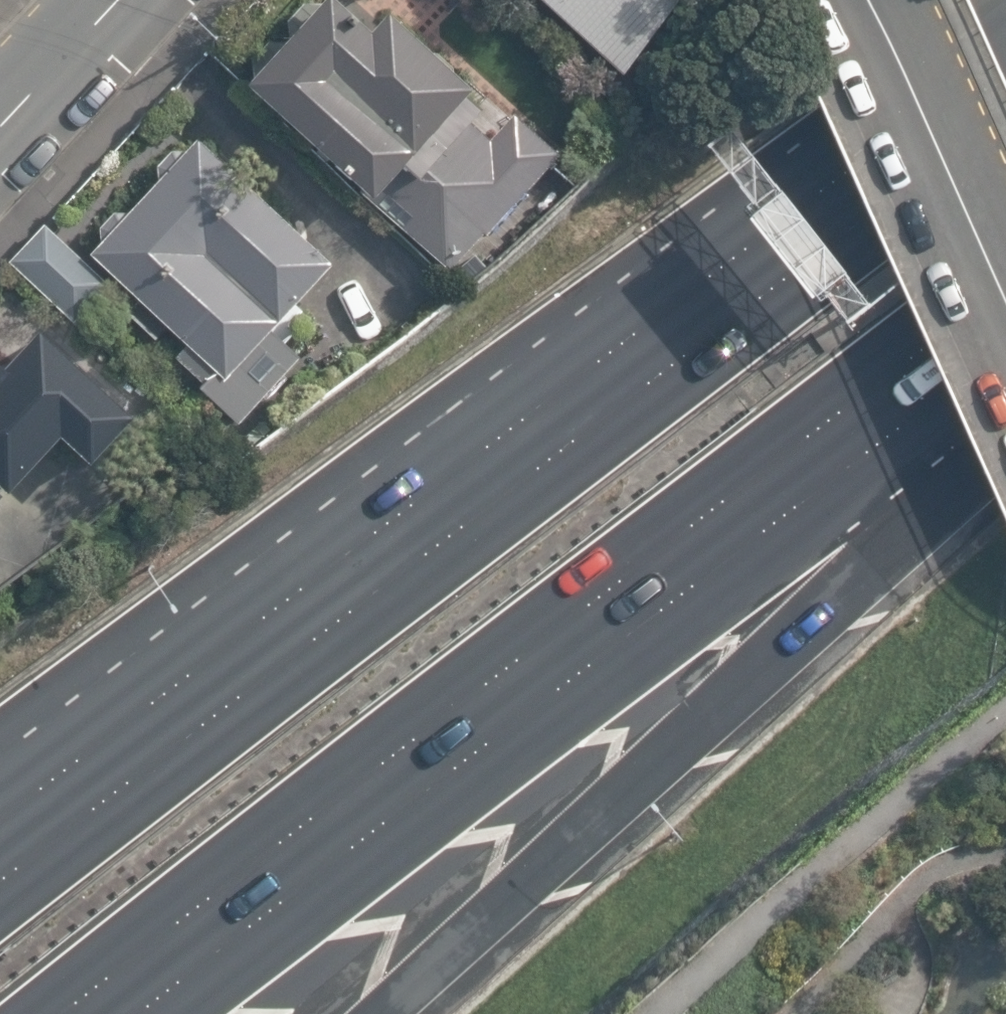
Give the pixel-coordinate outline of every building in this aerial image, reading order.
[(337,0),(331,0),(254,73),(457,276),(551,187),(479,85),(337,0)] [(632,63),(688,0),(561,0),(632,63)] [(326,256),(179,122),(75,235),(222,370),(326,256)] [(103,274),(42,218),(7,256),(67,312),(103,274)] [(24,489),(73,436),(110,470),(151,425),(51,334),(8,381),(0,374),(0,468),(24,489)] [(0,488),(0,511),(12,498),(0,488)]
